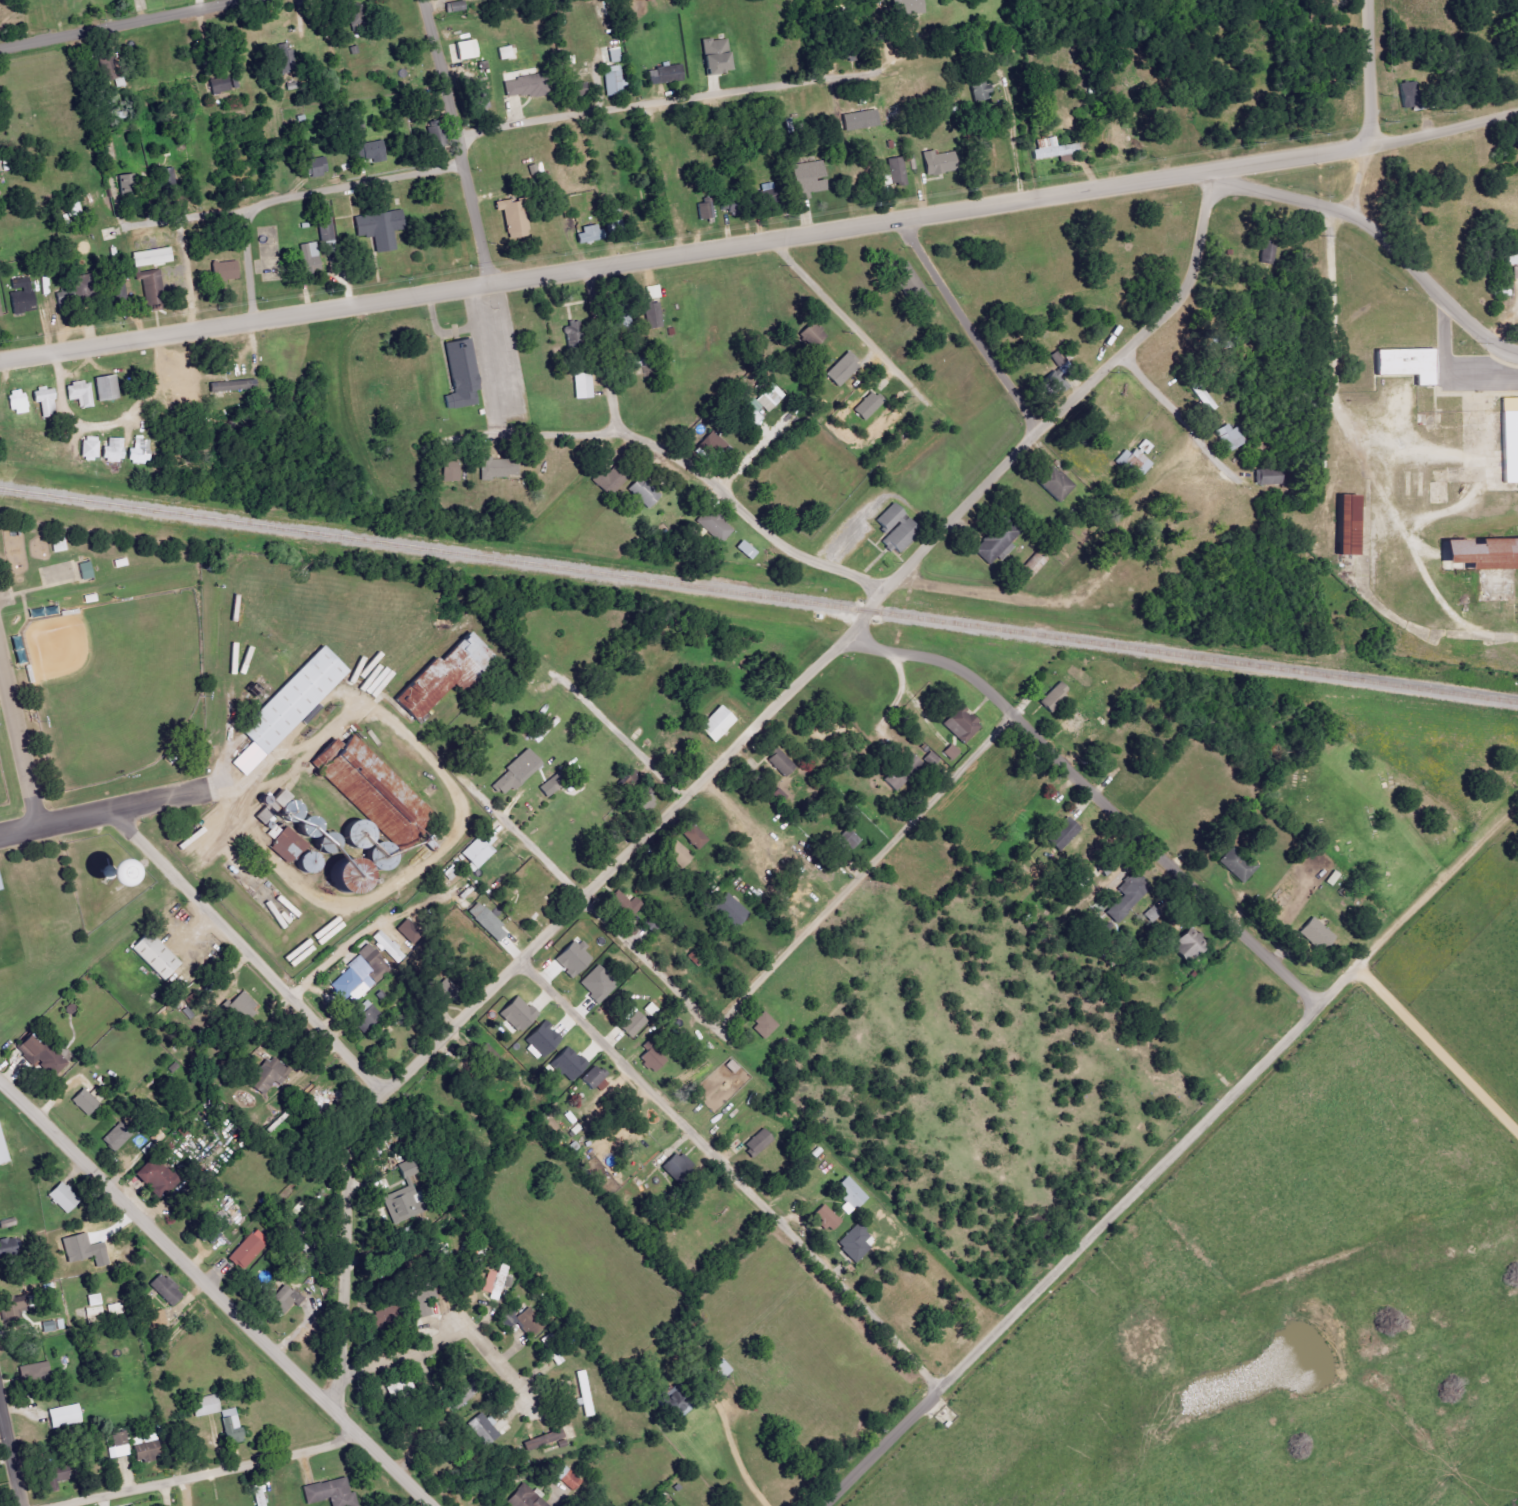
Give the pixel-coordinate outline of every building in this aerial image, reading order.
[(922,0),(892,0),(894,17),(923,14),(922,0)] [(478,58),(476,40),(454,43),(457,61),(478,58)] [(704,81),(698,43),(709,42),(710,46),(724,44),(729,77),(704,81)] [(610,63),(622,62),(619,48),(608,49),(610,63)] [(647,90),(681,85),(679,68),(668,69),(667,65),(660,66),(661,71),(654,72),(655,74),(645,75),(647,90)] [(607,94),(622,93),(621,66),(606,67),(607,94)] [(507,101),(546,92),(542,73),(503,82),(507,101)] [(209,81),(212,95),(233,90),(230,75),(209,81)] [(974,102),(990,99),(985,76),(969,79),(974,102)] [(1404,108),(1415,106),(1409,82),(1398,85),(1404,108)] [(427,129),(434,152),(446,148),(439,125),(427,129)] [(1125,148),(1122,130),(1112,131),(1114,149),(1125,148)] [(1036,140),(1038,150),(1032,151),(1034,161),(1060,157),(1061,165),(1073,162),(1071,145),(1057,147),(1056,137),(1036,140)] [(355,146),(359,165),(386,159),(382,140),(355,146)] [(926,175),(955,172),(953,152),(936,155),(935,151),(923,152),(926,175)] [(327,174),(324,157),(314,159),(313,154),(305,156),(308,177),(327,174)] [(891,186),(906,184),(904,157),(888,159),(891,186)] [(792,165),(795,201),(810,200),(809,193),(826,192),(822,162),(792,165)] [(177,187),(173,168),(160,170),(164,189),(177,187)] [(117,176),(119,189),(131,188),(129,175),(117,176)] [(756,193),(760,207),(772,204),(768,189),(756,193)] [(503,211),(507,239),(524,237),(520,199),(494,203),(495,212),(503,211)] [(698,202),(699,220),(713,219),(713,201),(698,202)] [(316,206),(320,243),(334,241),(330,205),(316,206)] [(375,253),(396,251),(394,232),(404,231),(402,211),(354,216),(356,239),(373,237),(375,253)] [(582,234),(576,234),(577,244),(595,244),(595,226),(582,227),(582,234)] [(1275,245),(1262,244),(1260,261),(1272,263),(1275,245)] [(299,248),(303,271),(318,269),(314,246),(299,248)] [(133,269),(173,262),(171,247),(131,254),(133,269)] [(1517,265),(1517,250),(1508,250),(1508,265),(1517,265)] [(212,282),(237,282),(237,263),(212,263),(212,282)] [(141,276),(146,307),(165,304),(160,274),(141,276)] [(90,295),(86,275),(71,279),(75,299),(90,295)] [(10,292),(13,314),(34,312),(30,278),(13,280),(14,291),(10,292)] [(125,299),(121,278),(109,280),(113,301),(125,299)] [(642,302),(647,330),(662,328),(658,300),(661,300),(658,286),(646,288),(648,301),(642,302)] [(568,328),(565,328),(565,340),(581,340),(582,322),(569,322),(568,328)] [(826,337),(811,322),(798,335),(813,349),(826,337)] [(444,343),(452,395),(443,396),(446,410),(475,406),(473,391),(478,390),(470,339),(444,343)] [(1436,384),(1420,385),(1419,374),(1380,375),(1380,351),(1434,350),(1436,384)] [(824,375),(837,388),(861,365),(848,352),(824,375)] [(1067,384),(1054,370),(1038,385),(1050,399),(1067,384)] [(573,374),(574,400),(592,399),(591,374),(573,374)] [(115,400),(113,376),(94,378),(96,402),(115,400)] [(209,392),(254,391),(254,381),(209,383),(209,392)] [(66,385),(68,401),(79,400),(80,409),(93,407),(90,382),(66,385)] [(768,413),(785,395),(772,383),(755,400),(768,413)] [(30,396),(32,408),(40,406),(42,422),(52,420),(50,404),(53,403),(52,393),(45,394),(45,390),(35,391),(36,395),(30,396)] [(1470,391),(1517,390),(1517,481),(1505,481),(1502,397),(1471,398),(1470,391)] [(27,415),(23,398),(20,399),(19,393),(7,396),(9,401),(6,401),(9,414),(14,413),(15,418),(27,415)] [(865,422),(882,404),(870,393),(853,412),(865,422)] [(757,412),(762,408),(754,399),(740,413),(753,427),(762,418),(757,412)] [(1237,428),(1232,431),(1228,424),(1215,431),(1227,453),(1245,443),(1237,428)] [(725,445),(710,432),(696,448),(711,461),(725,445)] [(80,460),(97,462),(100,439),(83,437),(80,460)] [(126,463),(148,464),(149,439),(135,438),(134,449),(127,449),(126,463)] [(123,462),(123,439),(108,439),(108,448),(101,447),(100,462),(123,462)] [(1153,464),(1143,456),(1152,447),(1144,440),(1131,456),(1125,450),(1114,462),(1138,482),(1153,464)] [(480,459),(480,478),(518,479),(518,460),(480,459)] [(442,483),(458,482),(457,460),(441,460),(442,483)] [(1059,503),(1073,487),(1047,463),(1033,479),(1059,503)] [(605,465),(591,480),(610,498),(624,483),(605,465)] [(1258,468),(1257,485),(1278,486),(1279,469),(1258,468)] [(659,495),(636,478),(626,491),(650,509),(659,495)] [(1361,555),(1340,554),(1341,495),(1361,496),(1361,555)] [(874,522),(887,535),(881,541),(894,554),(919,528),(893,503),(874,522)] [(733,531),(708,508),(695,522),(720,545),(733,531)] [(1011,543),(1020,533),(1003,517),(973,550),(990,566),(997,558),(1001,562),(1015,547),(1011,543)] [(1447,537),(1517,536),(1517,570),(1448,571),(1447,537)] [(55,554),(52,540),(65,538),(68,551),(55,554)] [(750,561),(756,553),(741,541),(735,549),(750,561)] [(1049,561),(1040,551),(1018,572),(1028,581),(1049,561)] [(115,561),(127,557),(130,565),(118,568),(115,561)] [(82,579),(78,564),(90,561),(94,576),(82,579)] [(62,611),(82,609),(83,613),(63,617),(62,611)] [(455,686),(417,719),(396,697),(408,685),(387,663),(391,658),(412,678),(468,627),(504,663),(466,695),(455,686)] [(238,644),(230,644),(230,675),(237,675),(238,644)] [(247,777),(232,763),(252,742),(240,729),(323,645),(350,671),(247,777)] [(254,649),(247,646),(238,673),(245,675),(254,649)] [(354,686),(362,664),(356,661),(348,684),(354,686)] [(26,667),(31,665),(35,681),(31,684),(26,667)] [(1047,711),(1068,690),(1059,681),(1039,703),(1047,711)] [(964,745),(982,726),(960,704),(941,724),(964,745)] [(698,729),(714,743),(735,720),(719,705),(698,729)] [(311,763),(337,738),(344,744),(354,734),(442,820),(435,827),(446,837),(432,851),(423,843),(402,852),(316,768),(311,763)] [(959,751),(950,744),(943,754),(953,761),(959,751)] [(766,758),(785,778),(795,767),(776,748),(766,758)] [(491,785),(501,798),(542,767),(529,749),(503,768),(507,773),(491,785)] [(921,763),(910,752),(883,780),(894,791),(921,763)] [(939,760),(931,752),(923,760),(931,768),(939,760)] [(777,789),(772,794),(781,803),(786,798),(777,789)] [(284,790),(273,801),(269,806),(256,818),(269,829),(266,833),(274,839),(283,828),(274,817),(287,804),(294,797),(284,790)] [(263,796),(268,794),(272,795),(273,801),(269,806),(262,802),(263,796)] [(298,801),(304,805),(305,810),(303,817),(297,822),(291,822),(285,818),(284,809),(287,804),(293,801),(298,801)] [(306,835),(303,828),(304,822),(311,817),(318,818),(324,824),(323,831),(319,837),(312,838),(306,835)] [(1058,852),(1081,831),(1068,817),(1045,839),(1058,852)] [(352,845),(348,837),(349,830),(353,823),(360,820),(368,822),(373,827),(376,835),(376,841),(370,846),(364,848),(358,848),(352,845)] [(708,841),(692,824),(681,833),(697,851),(708,841)] [(310,846),(292,866),(268,846),(274,839),(283,828),(288,826),(310,846)] [(859,840),(846,829),(831,847),(844,858),(859,840)] [(325,852),(321,846),(321,838),(326,833),(334,833),(341,837),(342,844),(339,851),(333,853),(325,852)] [(476,840),(461,854),(476,871),(496,852),(489,846),(495,840),(488,834),(479,842),(476,840)] [(665,854),(683,869),(694,856),(676,841),(665,854)] [(384,870),(390,870),(396,866),(399,856),(396,848),(389,843),(382,843),(377,845),(372,851),(371,856),(373,863),(376,867),(384,870)] [(1255,870),(1231,848),(1218,862),(1242,884),(1255,870)] [(305,871),(301,865),(302,858),(306,853),(312,852),(318,855),(323,862),(321,868),(317,872),(311,872),(305,871)] [(339,881),(338,874),(341,866),(347,861),(354,860),(362,860),(369,864),(374,870),(375,876),(373,885),(368,890),(360,893),(352,891),(344,887),(339,881)] [(1105,913),(1116,924),(1150,888),(1133,873),(1117,890),(1122,895),(1105,913)] [(630,902),(617,890),(608,900),(629,919),(642,905),(634,898),(630,902)] [(749,914),(728,893),(713,907),(734,928),(749,914)] [(467,912),(497,944),(506,936),(499,929),(503,926),(479,901),(467,912)] [(311,935),(318,946),(345,927),(338,916),(311,935)] [(1335,934),(1309,918),(1298,935),(1325,951),(1335,934)] [(396,930),(408,941),(417,931),(405,920),(396,930)] [(372,937),(397,965),(405,957),(380,930),(372,937)] [(1170,946),(1184,964),(1201,950),(1197,945),(1205,939),(1198,931),(1193,935),(1190,930),(1170,946)] [(125,949),(142,932),(175,962),(158,980),(125,949)] [(283,958),(291,969),(316,949),(308,939),(283,958)] [(592,956),(573,939),(553,961),(572,978),(592,956)] [(326,986),(342,1003),(351,996),(356,1001),(391,970),(370,947),(326,986)] [(578,985),(599,1005),(617,985),(596,966),(578,985)] [(249,1014),(249,1015),(259,1007),(243,989),(224,1006),(239,1023),(249,1014)] [(518,1033),(537,1016),(518,995),(499,1013),(518,1033)] [(352,1010),(360,1028),(380,1019),(372,1001),(352,1010)] [(629,1039),(646,1024),(632,1008),(623,1016),(627,1020),(619,1027),(629,1039)] [(751,1028),(765,1040),(778,1025),(764,1013),(751,1028)] [(525,1040),(543,1058),(561,1039),(544,1021),(525,1040)] [(67,1064),(29,1030),(13,1048),(33,1065),(36,1061),(54,1078),(67,1064)] [(501,1058),(486,1043),(479,1050),(493,1065),(501,1058)] [(569,1082),(586,1065),(567,1046),(550,1064),(569,1082)] [(639,1058),(654,1073),(666,1061),(652,1046),(639,1058)] [(273,1081),(282,1086),(290,1069),(264,1057),(249,1088),(266,1096),(273,1081)] [(606,1077),(595,1066),(581,1080),(592,1091),(606,1077)] [(70,1101),(87,1116),(98,1104),(82,1088),(70,1101)] [(10,1161),(0,1124),(0,1164),(10,1161)] [(101,1140),(114,1153),(130,1137),(117,1125),(101,1140)] [(744,1145),(754,1157),(772,1140),(762,1129),(744,1145)] [(681,1151),(661,1166),(673,1182),(693,1167),(681,1151)] [(161,1196),(177,1175),(149,1154),(134,1175),(161,1196)] [(416,1176),(414,1161),(398,1163),(400,1178),(416,1176)] [(848,1202),(841,1208),(848,1216),(868,1199),(848,1176),(835,1187),(848,1202)] [(48,1199),(71,1213),(79,1199),(56,1185),(48,1199)] [(382,1198),(393,1225),(420,1214),(408,1186),(382,1198)] [(829,1233),(841,1223),(824,1204),(813,1214),(829,1233)] [(832,1241),(853,1219),(862,1228),(860,1230),(865,1235),(859,1241),(865,1246),(850,1262),(835,1248),(837,1246),(832,1241)] [(208,1244),(224,1233),(216,1220),(199,1232),(208,1244)] [(227,1259),(241,1272),(267,1243),(253,1230),(227,1259)] [(61,1238),(66,1262),(93,1257),(95,1266),(106,1264),(103,1243),(88,1246),(86,1233),(61,1238)] [(9,1252),(5,1239),(0,1240),(0,1255),(9,1252)] [(504,1287),(509,1288),(515,1269),(501,1265),(499,1273),(489,1271),(483,1291),(491,1293),(490,1299),(499,1302),(504,1287)] [(148,1284),(170,1308),(183,1296),(160,1273),(148,1284)] [(436,1299),(433,1279),(413,1282),(419,1318),(432,1316),(430,1300),(436,1299)] [(303,1300),(285,1284),(267,1303),(280,1315),(293,1302),(298,1307),(303,1300)] [(89,1316),(103,1313),(100,1294),(85,1297),(89,1316)] [(16,1296),(0,1298),(0,1308),(2,1322),(20,1319),(16,1296)] [(365,1317),(371,1329),(395,1317),(389,1305),(365,1317)] [(499,1320),(507,1329),(516,1321),(530,1338),(545,1326),(529,1307),(519,1315),(513,1308),(499,1320)] [(166,1325),(162,1310),(149,1313),(153,1329),(166,1325)] [(557,1367),(564,1361),(556,1350),(548,1356),(557,1367)] [(707,1371),(717,1383),(732,1370),(722,1358),(707,1371)] [(49,1378),(48,1364),(20,1365),(21,1380),(49,1378)] [(575,1372),(581,1404),(582,1404),(584,1417),(595,1415),(585,1370),(575,1372)] [(455,1412),(475,1394),(465,1383),(445,1401),(455,1412)] [(670,1421),(686,1411),(669,1385),(653,1396),(670,1421)] [(194,1416),(220,1413),(218,1396),(192,1399),(194,1416)] [(50,1428),(82,1425),(80,1406),(48,1409),(50,1428)] [(243,1440),(237,1408),(219,1411),(225,1443),(243,1440)] [(467,1423),(484,1447),(499,1437),(482,1412),(467,1423)] [(525,1451),(564,1438),(561,1429),(522,1442),(525,1451)] [(108,1448),(110,1459),(130,1455),(125,1430),(111,1433),(114,1447),(108,1448)] [(131,1439),(134,1462),(155,1460),(152,1437),(131,1439)] [(62,1464),(40,1469),(46,1493),(57,1490),(55,1482),(66,1480),(62,1464)] [(556,1474),(572,1492),(583,1483),(566,1464),(556,1474)] [(329,1499),(331,1505),(358,1505),(354,1492),(349,1493),(345,1477),(302,1487),(306,1505),(329,1499)] [(264,1484),(253,1485),(256,1505),(266,1505),(264,1484)] [(522,1486),(544,1505),(506,1505),(505,1505),(522,1486)]
